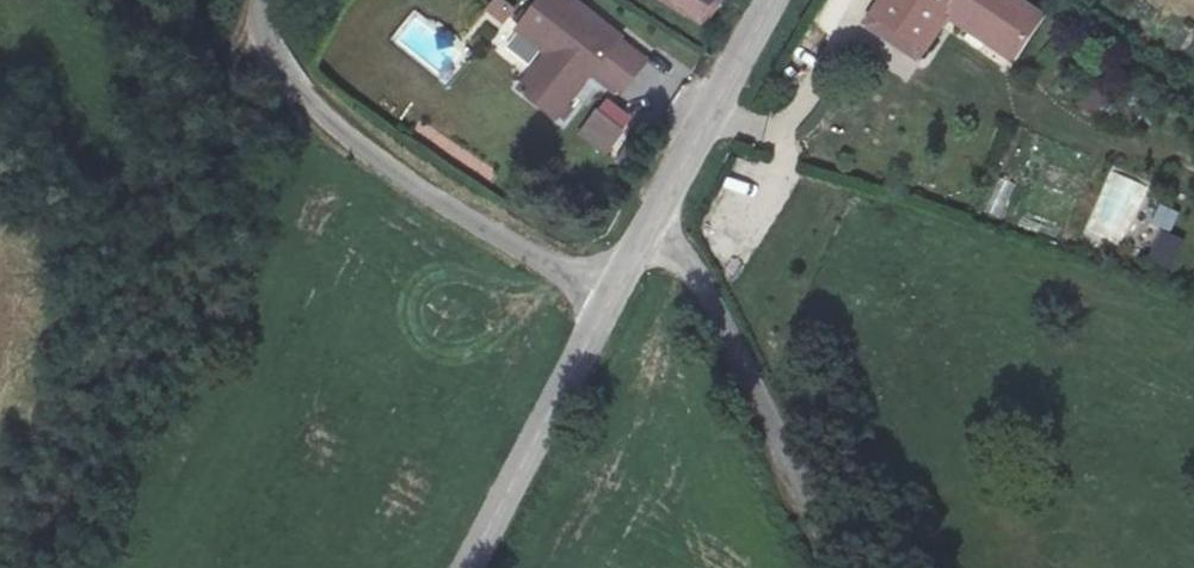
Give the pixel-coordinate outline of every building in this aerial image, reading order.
[(500,27),(515,7),(507,0),(493,0),(482,13),(500,27)] [(575,0),(556,0),(533,32),(567,57),(541,92),(573,116),(608,68),(638,91),(660,62),(575,0)] [(719,0),(654,0),(708,24),(719,0)] [(950,33),(964,10),(950,0),(899,0),(879,32),(897,44),(891,54),(924,75),(950,33)] [(964,10),(950,33),(992,59),(1014,25),(977,0),(970,0),(964,10)] [(1077,106),(1092,116),(1109,91),(1094,81),(1077,106)] [(607,96),(578,133),(606,155),(635,118),(607,96)] [(1119,255),(1151,183),(1113,166),(1081,238),(1119,255)] [(993,178),(985,214),(1007,219),(1015,183),(993,178)] [(1027,215),(1023,225),(1055,237),(1059,227),(1027,215)] [(1174,270),(1187,238),(1161,228),(1148,259),(1174,270)]
